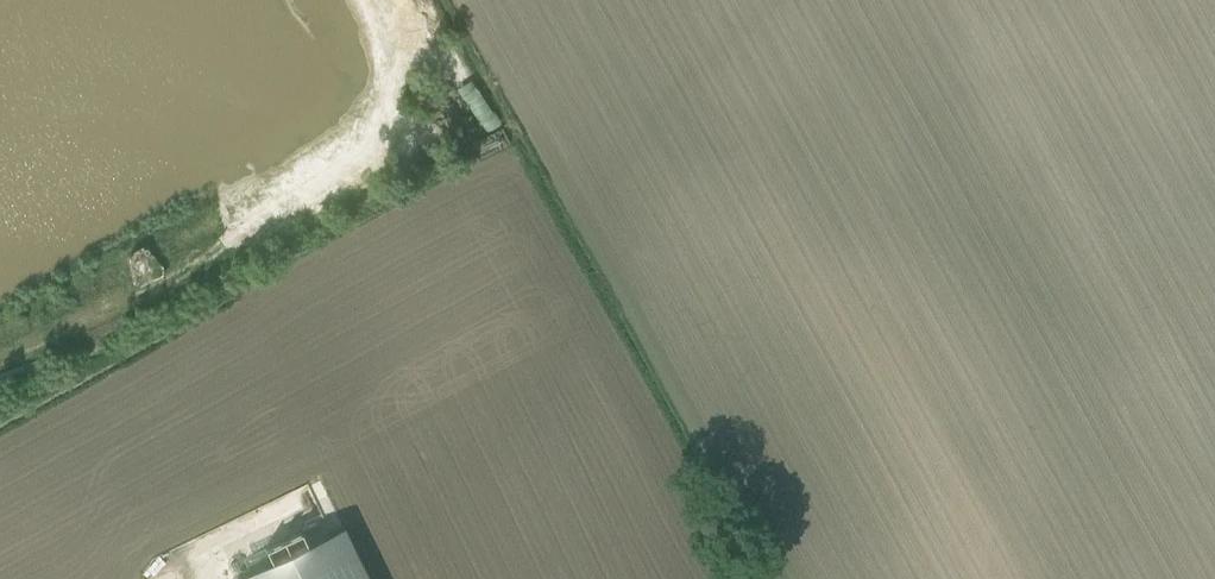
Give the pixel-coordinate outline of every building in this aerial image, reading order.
[(341,526),(307,542),(301,529),(265,546),(271,560),(237,576),(238,578),(367,578),(341,526)]
